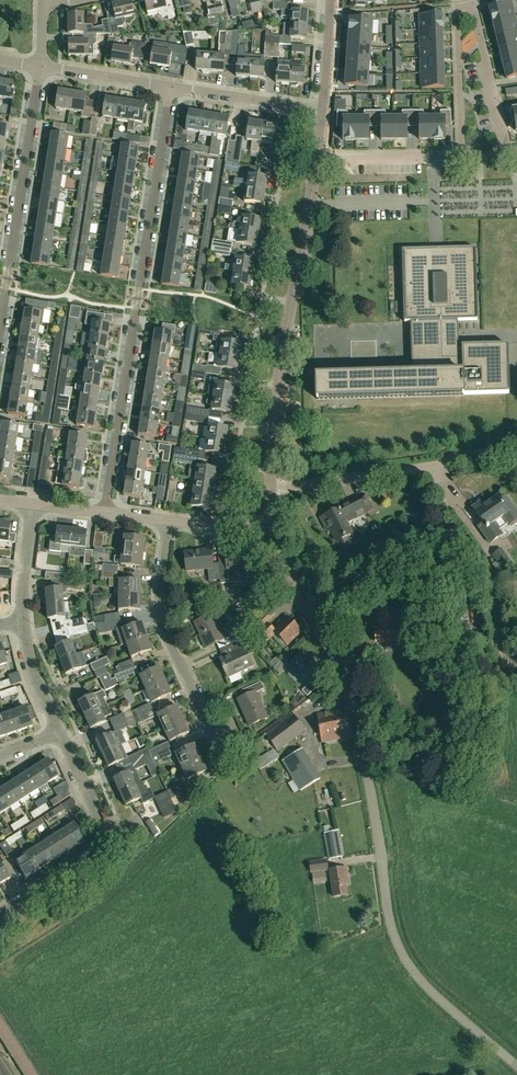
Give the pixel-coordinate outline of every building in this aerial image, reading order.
[(148,12),(158,10),(159,15),(163,17),(168,16),(169,19),(176,17),(172,0),(145,0),(148,12)] [(217,13),(214,0),(204,0),(204,3),(207,2),(210,15),(207,15),(210,26),(212,26),(213,31),(220,29),(219,24),(217,13)] [(217,13),(224,12),(221,0),(214,0),(217,13)] [(236,0),(228,0),(231,11),(238,9),(236,0)] [(107,13),(109,19),(112,34),(112,35),(120,34),(118,27),(124,26),(126,22),(125,17),(135,15),(132,1),(112,5),(114,11),(107,13)] [(492,22),(516,16),(512,1),(488,7),(492,22)] [(273,10),(282,10),(288,10),(288,3),(274,2),(273,10)] [(308,12),(288,10),(282,10),(281,16),(292,17),(291,24),(307,25),(308,12)] [(443,29),(443,13),(418,14),(419,30),(443,29)] [(69,34),(73,34),(97,34),(112,34),(109,19),(102,20),(103,26),(95,28),(92,25),(84,25),(84,14),(69,14),(69,34)] [(495,36),(516,31),(516,21),(516,16),(492,22),(495,36)] [(348,32),(373,34),(374,20),(349,18),(348,32)] [(255,27),(253,20),(242,23),(243,30),(255,27)] [(291,44),(291,38),(306,39),(307,25),(291,24),(290,33),(287,33),(287,37),(266,36),(266,42),(273,43),(291,44)] [(443,29),(419,30),(419,44),(444,43),(443,29)] [(499,50),(516,46),(516,31),(495,36),(499,50)] [(226,51),(231,51),(233,32),(226,32),(225,45),(225,51),(226,51)] [(373,34),(348,32),(347,45),(372,47),(373,34)] [(191,33),(183,33),(186,48),(194,48),(191,33)] [(97,43),(97,34),(73,34),(73,41),(69,41),(69,55),(89,55),(89,46),(94,46),(97,43)] [(266,42),(266,36),(264,56),(264,57),(266,57),(272,58),(273,43),(266,42)] [(129,49),(114,47),(112,61),(131,64),(132,58),(144,60),(146,43),(133,41),(130,44),(129,49)] [(291,44),(273,43),(272,58),(279,58),(280,44),(291,45),(291,44)] [(444,43),(419,44),(419,59),(444,58),(444,43)] [(153,49),(151,64),(170,67),(171,63),(182,65),(184,52),(183,46),(172,44),(169,47),(168,52),(153,49)] [(219,45),(218,54),(212,54),(211,71),(224,72),(226,51),(225,51),(225,45),(219,45)] [(236,76),(250,77),(251,60),(252,55),(245,55),(246,45),(239,45),(239,52),(238,52),(238,54),(236,76)] [(292,45),(292,52),(306,53),(306,46),(292,45)] [(372,47),(347,45),(346,58),(371,60),(372,47)] [(499,50),(502,64),(516,61),(516,46),(499,50)] [(197,70),(200,70),(200,71),(203,74),(208,74),(210,71),(211,71),(212,54),(198,53),(197,70)] [(264,56),(252,55),(251,60),(250,77),(264,78),(265,61),(266,57),(264,57),(264,56)] [(345,72),(370,73),(371,60),(346,58),(345,72)] [(444,58),(419,59),(420,73),(445,72),(444,58)] [(502,64),(506,80),(516,77),(516,61),(502,64)] [(290,83),(292,67),(277,66),(276,82),(290,83)] [(292,67),(290,83),(290,84),(292,86),(297,86),(299,85),(299,84),(304,84),(305,68),(292,67)] [(370,73),(345,72),(344,85),(369,88),(370,73)] [(445,88),(445,72),(420,73),(420,89),(445,88)] [(16,82),(0,80),(0,98),(13,100),(16,82)] [(70,111),(73,92),(59,90),(57,109),(70,111)] [(73,92),(70,111),(83,113),(83,116),(91,117),(93,102),(86,101),(87,94),(86,94),(86,91),(77,90),(77,93),(73,92)] [(104,116),(117,118),(120,99),(106,97),(104,116)] [(133,101),(120,99),(117,118),(129,120),(130,120),(133,101)] [(146,104),(133,101),(130,120),(129,120),(128,131),(134,132),(135,121),(143,122),(146,104)] [(187,130),(200,132),(203,113),(190,111),(187,130)] [(353,140),(355,140),(355,118),(348,118),(346,111),(335,111),(335,125),(342,125),(342,140),(344,140),(353,140)] [(362,118),(355,118),(355,140),(368,140),(368,125),(374,125),(374,111),(364,111),(362,118)] [(393,140),(393,117),(386,117),(384,111),(374,111),(374,125),(380,125),(380,140),(393,140)] [(400,117),(393,117),(393,140),(406,140),(406,125),(412,125),(412,111),(402,111),(400,117)] [(418,139),(431,139),(431,117),(424,117),(423,111),(412,111),(412,125),(418,125),(418,139)] [(438,117),(431,117),(431,139),(433,139),(433,140),(442,140),(442,139),(444,139),(444,125),(451,125),(451,111),(440,111),(438,117)] [(216,115),(203,113),(200,132),(213,134),(216,115)] [(229,117),(216,115),(213,134),(210,154),(220,156),(222,141),(218,140),(219,135),(226,136),(229,117)] [(90,136),(93,117),(92,117),(92,122),(84,120),(83,127),(82,134),(90,136)] [(99,118),(93,117),(90,136),(96,137),(97,133),(99,118)] [(244,133),(243,137),(244,137),(243,138),(247,138),(246,139),(252,140),(250,152),(258,153),(260,141),(263,123),(261,122),(261,120),(247,118),(245,133),(244,133)] [(54,123),(53,130),(67,132),(68,125),(54,123)] [(263,123),(260,141),(273,144),(276,125),(263,123)] [(7,140),(9,127),(0,125),(0,139),(7,140)] [(50,147),(67,149),(69,136),(52,133),(50,147)] [(127,141),(128,134),(120,133),(119,140),(127,141)] [(141,136),(128,134),(127,141),(139,144),(141,136)] [(233,164),(239,165),(243,138),(244,137),(243,137),(237,136),(236,142),(233,164)] [(84,152),(92,153),(94,140),(86,139),(84,152)] [(95,153),(103,155),(105,142),(97,140),(95,153)] [(233,164),(236,142),(229,141),(225,163),(233,164)] [(196,153),(197,145),(184,143),(183,151),(196,153)] [(120,158),(137,160),(139,147),(122,144),(120,158)] [(197,145),(196,153),(204,154),(205,146),(197,145)] [(48,160),(65,162),(67,149),(50,147),(48,160)] [(92,153),(84,152),(82,165),(90,166),(92,153)] [(95,153),(93,167),(101,168),(103,155),(95,153)] [(181,167),(197,170),(199,157),(183,154),(181,167)] [(118,171),(135,173),(137,160),(120,158),(118,171)] [(213,172),(220,174),(222,161),(215,159),(213,172)] [(46,173),(63,175),(65,162),(48,160),(46,173)] [(270,163),(263,161),(257,161),(256,168),(269,170),(270,163)] [(239,165),(233,164),(225,163),(224,170),(238,172),(239,165)] [(80,178),(88,179),(90,166),(82,165),(80,178)] [(91,180),(98,181),(101,168),(93,167),(91,180)] [(179,180),(195,183),(197,170),(181,167),(179,180)] [(135,173),(118,171),(116,184),(133,186),(135,173)] [(211,185),(218,186),(220,174),(213,172),(211,185)] [(44,186),(61,188),(63,175),(46,173),(44,186)] [(247,188),(266,191),(268,177),(249,174),(248,181),(234,179),(233,186),(247,188)] [(78,191),(86,192),(88,179),(80,178),(78,191)] [(91,180),(89,193),(96,194),(98,181),(91,180)] [(177,193),(193,196),(195,183),(179,180),(177,193)] [(131,199),(133,186),(116,184),(114,197),(131,199)] [(209,198),(216,199),(218,186),(211,185),(209,198)] [(44,186),(42,199),(59,201),(61,188),(44,186)] [(266,191),(247,188),(245,201),(264,204),(266,191)] [(86,192),(78,191),(76,204),(84,205),(86,192)] [(96,194),(89,193),(87,206),(94,207),(96,194)] [(193,196),(177,193),(175,206),(191,209),(193,196)] [(114,197),(111,210),(128,212),(131,199),(114,197)] [(216,199),(209,198),(206,211),(214,212),(216,199)] [(219,205),(233,207),(234,200),(220,198),(219,205)] [(57,214),(59,201),(42,199),(40,212),(57,214)] [(74,217),(82,218),(84,205),(76,204),(74,217)] [(233,207),(219,205),(218,212),(231,214),(232,213),(233,207)] [(87,206),(85,219),(92,220),(94,207),(87,206)] [(173,219),(189,222),(191,209),(175,206),(173,219)] [(126,225),(128,212),(111,210),(109,223),(126,225)] [(204,224),(212,225),(214,212),(206,211),(204,224)] [(40,212),(38,225),(55,227),(57,214),(40,212)] [(240,230),(259,233),(262,219),(243,216),(241,224),(232,223),(231,229),(240,230)] [(80,231),(82,218),(74,217),(72,230),(80,231)] [(85,219),(83,232),(90,233),(92,220),(85,219)] [(189,222),(173,219),(171,232),(187,235),(189,222)] [(109,223),(107,236),(124,238),(126,225),(109,223)] [(202,237),(210,238),(212,225),(204,224),(202,237)] [(52,240),(55,227),(38,225),(36,238),(52,240)] [(70,243),(78,245),(80,231),(72,230),(70,243)] [(257,246),(259,233),(240,230),(238,243),(257,246)] [(83,232),(80,245),(88,246),(90,233),(83,232)] [(169,245),(185,248),(187,235),(171,232),(169,245)] [(107,236),(105,249),(122,251),(124,238),(107,236)] [(210,238),(202,237),(200,250),(208,251),(210,238)] [(36,238),(34,251),(50,254),(52,240),(36,238)] [(227,240),(227,242),(213,240),(212,247),(232,250),(233,242),(227,241),(227,240)] [(78,245),(70,243),(68,256),(75,258),(78,245)] [(80,245),(78,258),(86,259),(88,246),(80,245)] [(167,258),(183,261),(185,248),(169,245),(167,258)] [(415,374),(317,377),(318,398),(325,398),(359,397),(463,394),(463,397),(508,395),(507,345),(498,345),(466,346),(462,346),(461,319),(476,319),(474,246),(445,247),(437,247),(429,247),(404,248),(406,321),(413,321),(413,325),(414,332),(415,374)] [(231,257),(232,250),(212,247),(211,254),(231,257)] [(105,249),(103,262),(120,264),(122,251),(105,249)] [(198,263),(206,264),(208,251),(200,250),(198,263)] [(48,267),(50,254),(34,251),(32,264),(48,267)] [(68,256),(68,257),(66,270),(73,271),(75,258),(68,256)] [(86,259),(78,258),(76,271),(84,272),(86,259)] [(165,271),(181,274),(183,261),(167,258),(165,271)] [(234,271),(253,274),(255,261),(236,258),(235,266),(226,265),(225,270),(234,272),(234,271)] [(118,278),(120,264),(103,262),(101,275),(118,278)] [(196,276),(204,277),(206,264),(198,263),(196,276)] [(181,274),(165,271),(163,284),(179,287),(181,274)] [(234,271),(234,272),(232,284),(251,287),(253,274),(234,271)] [(204,277),(196,276),(194,290),(201,291),(204,277)] [(219,294),(219,292),(220,287),(206,285),(205,292),(219,294)] [(34,310),(26,309),(23,323),(40,326),(42,326),(45,310),(47,310),(48,303),(35,301),(34,310)] [(85,325),(93,326),(92,334),(109,337),(111,323),(104,322),(105,315),(87,312),(85,325)] [(57,328),(64,329),(66,316),(60,315),(57,328)] [(70,317),(68,330),(75,331),(77,318),(70,317)] [(21,336),(38,339),(40,326),(23,323),(21,336)] [(163,324),(162,331),(155,330),(153,343),(171,346),(173,333),(175,334),(176,326),(163,324)] [(214,334),(220,335),(220,330),(214,329),(200,327),(199,334),(214,336),(214,334)] [(62,342),(64,329),(57,328),(55,341),(62,342)] [(73,344),(75,331),(68,330),(66,343),(73,344)] [(90,347),(107,350),(109,337),(92,334),(92,335),(87,335),(87,339),(91,340),(90,347)] [(235,338),(220,335),(214,334),(214,336),(213,341),(218,342),(216,353),(221,354),(240,357),(242,344),(234,343),(235,338)] [(186,348),(192,349),(194,336),(188,335),(186,348)] [(38,339),(21,336),(19,349),(36,352),(38,339)] [(62,342),(55,341),(53,354),(60,355),(62,342)] [(73,344),(66,343),(64,356),(71,357),(73,344)] [(151,356),(169,359),(171,346),(153,343),(151,356)] [(88,360),(105,362),(107,350),(90,347),(89,349),(88,348),(87,348),(85,347),(84,352),(89,353),(88,360)] [(184,361),(190,362),(192,349),(186,348),(184,361)] [(36,352),(19,349),(17,362),(34,364),(36,365),(38,352),(36,352)] [(193,371),(206,374),(206,373),(221,376),(222,368),(227,369),(227,370),(228,372),(234,373),(235,371),(236,370),(238,370),(240,357),(221,354),(216,353),(214,366),(207,365),(207,366),(194,364),(193,371)] [(60,355),(53,354),(51,367),(58,368),(60,355)] [(71,357),(64,356),(62,369),(68,370),(70,362),(71,357)] [(149,369),(167,372),(169,359),(151,356),(149,369)] [(86,373),(103,376),(105,362),(88,360),(87,362),(85,362),(85,366),(87,366),(86,373)] [(182,374),(188,375),(190,362),(184,361),(182,374)] [(34,364),(17,362),(15,375),(32,377),(34,364)] [(58,368),(51,367),(49,380),(56,381),(58,368)] [(68,370),(62,369),(60,382),(66,383),(68,370)] [(165,385),(167,372),(149,369),(147,382),(165,385)] [(206,374),(193,371),(191,378),(205,380),(206,374)] [(84,386),(101,389),(103,376),(86,373),(85,375),(83,375),(83,379),(85,379),(84,386)] [(180,387),(186,388),(188,375),(182,374),(180,387)] [(32,377),(15,375),(13,388),(30,391),(32,377)] [(56,381),(49,380),(47,393),(54,395),(56,381)] [(66,383),(60,382),(58,395),(64,396),(66,387),(66,383)] [(145,395),(163,398),(165,385),(147,382),(145,395)] [(208,395),(233,399),(235,386),(210,382),(208,395)] [(82,399),(99,402),(101,389),(84,386),(76,385),(75,390),(83,391),(82,399)] [(186,388),(180,387),(178,400),(184,401),(186,388)] [(30,391),(13,388),(11,401),(28,403),(34,404),(34,400),(29,399),(30,391)] [(54,395),(47,393),(45,406),(52,407),(54,395)] [(64,396),(58,395),(56,408),(62,409),(64,396)] [(145,395),(143,408),(161,411),(163,398),(145,395)] [(207,404),(213,405),(212,410),(231,413),(233,399),(208,395),(207,404)] [(99,402),(82,399),(80,412),(97,415),(99,402)] [(176,413),(182,414),(184,401),(178,400),(176,413)] [(28,403),(11,401),(9,414),(26,417),(28,403)] [(49,424),(50,421),(52,407),(45,406),(44,415),(36,413),(34,422),(49,424)] [(186,413),(208,417),(209,410),(187,407),(186,413)] [(62,409),(56,408),(53,421),(53,424),(60,425),(60,422),(62,409)] [(159,424),(161,411),(143,408),(141,421),(159,424)] [(80,412),(79,414),(77,414),(76,418),(78,419),(77,425),(95,428),(97,415),(80,412)] [(182,414),(176,413),(174,426),(180,427),(182,414)] [(207,424),(208,417),(186,413),(185,421),(207,424)] [(159,424),(141,421),(139,434),(157,437),(159,424)] [(0,435),(18,438),(22,439),(22,434),(18,433),(20,425),(3,422),(0,435)] [(35,441),(41,442),(44,426),(34,424),(33,430),(37,431),(35,441)] [(207,439),(226,442),(228,428),(209,425),(207,439)] [(178,444),(178,440),(180,427),(174,426),(172,436),(167,435),(166,442),(178,444)] [(45,443),(52,444),(54,430),(48,429),(45,443)] [(69,447),(86,449),(88,436),(71,433),(69,447)] [(0,435),(0,438),(0,448),(16,451),(18,438),(0,435)] [(226,442),(207,439),(205,452),(224,455),(226,442)] [(33,454),(39,455),(41,442),(35,441),(33,454)] [(52,444),(45,443),(43,456),(50,457),(52,444)] [(156,455),(148,454),(149,446),(132,443),(130,456),(147,459),(155,460),(156,455)] [(158,451),(164,452),(163,461),(169,462),(172,446),(159,444),(158,451)] [(89,454),(86,454),(86,449),(69,447),(68,449),(67,449),(67,453),(68,453),(67,459),(67,460),(84,462),(88,463),(89,454)] [(13,464),(16,451),(0,448),(0,462),(13,464)] [(175,448),(174,455),(199,459),(201,451),(189,450),(175,448)] [(31,467),(37,469),(39,455),(33,454),(31,467)] [(198,466),(199,459),(174,455),(173,462),(191,465),(189,479),(196,480),(215,483),(217,470),(198,466)] [(41,469),(47,470),(50,457),(43,456),(41,469)] [(147,459),(130,456),(128,469),(145,472),(147,459)] [(66,465),(65,472),(65,473),(82,475),(84,462),(67,460),(67,459),(59,458),(58,463),(66,465)] [(161,474),(167,475),(169,462),(163,461),(161,474)] [(11,477),(13,464),(0,462),(0,476),(0,478),(0,483),(12,485),(13,483),(21,484),(22,479),(11,477)] [(34,489),(35,481),(37,469),(31,467),(27,488),(34,489)] [(47,470),(41,469),(39,482),(45,483),(47,470)] [(145,472),(128,469),(126,482),(143,485),(145,472)] [(65,473),(65,472),(58,471),(57,476),(64,477),(63,486),(80,488),(82,488),(84,487),(85,482),(84,480),(81,480),(82,475),(65,473)] [(159,487),(165,488),(167,475),(161,474),(159,487)] [(196,480),(194,493),(213,496),(215,483),(196,480)] [(169,489),(176,490),(177,482),(170,481),(169,489)] [(143,485),(126,482),(124,495),(141,498),(143,485)] [(165,488),(159,487),(157,500),(163,501),(165,488)] [(176,490),(169,489),(167,502),(174,503),(176,490)] [(211,509),(213,496),(194,493),(192,506),(211,509)] [(337,541),(340,540),(344,548),(356,542),(352,533),(353,533),(348,522),(371,510),(364,496),(322,518),(327,529),(331,527),(337,541)] [(502,517),(508,524),(516,517),(516,513),(506,497),(500,501),(497,497),(476,513),(484,523),(479,527),(490,543),(502,534),(494,523),(502,517)] [(15,543),(16,534),(10,533),(11,523),(4,522),(4,520),(0,519),(0,541),(15,543)] [(61,551),(62,544),(70,545),(72,529),(58,527),(57,536),(51,535),(49,550),(61,551)] [(72,529),(70,545),(85,547),(87,531),(72,529)] [(95,532),(94,547),(103,548),(104,533),(95,532)] [(122,550),(144,553),(146,538),(124,535),(122,550)] [(411,545),(408,537),(399,539),(401,548),(411,545)] [(502,547),(493,554),(497,560),(504,568),(513,561),(502,547)] [(221,579),(219,563),(212,564),(210,549),(185,552),(187,570),(207,567),(209,581),(221,579)] [(84,564),(91,565),(93,551),(86,550),(84,564)] [(114,563),(120,563),(120,565),(142,567),(144,553),(122,550),(121,557),(115,556),(114,563)] [(221,583),(228,582),(228,583),(239,581),(238,573),(253,571),(251,552),(226,555),(227,562),(219,563),(221,579),(221,583)] [(10,567),(11,560),(0,559),(0,567),(10,567)] [(103,564),(103,571),(118,572),(119,566),(103,564)] [(118,572),(103,571),(102,578),(110,579),(117,579),(117,578),(118,572)] [(45,579),(66,582),(67,574),(46,572),(45,579)] [(120,578),(117,578),(117,579),(110,579),(109,587),(119,587),(119,595),(141,595),(141,581),(120,580),(120,578)] [(506,599),(510,600),(516,600),(516,582),(507,581),(506,599)] [(68,582),(67,589),(81,591),(82,584),(68,582)] [(63,588),(48,589),(46,589),(46,594),(45,595),(44,597),(44,602),(46,604),(64,602),(63,588)] [(140,611),(141,595),(119,595),(119,610),(140,611)] [(64,602),(46,604),(47,604),(48,618),(57,618),(57,623),(66,623),(65,612),(69,611),(69,602),(64,602)] [(399,642),(398,636),(404,636),(406,634),(407,632),(406,629),(404,627),(402,626),(402,625),(398,625),(398,627),(395,627),(394,617),(404,616),(404,606),(390,606),(391,610),(377,611),(377,620),(379,620),(379,628),(376,629),(376,642),(383,642),(383,643),(399,642)] [(231,612),(225,615),(229,623),(235,620),(231,612)] [(105,622),(121,619),(120,613),(104,615),(98,616),(99,623),(105,622)] [(205,647),(226,638),(215,613),(196,622),(203,638),(202,639),(205,647)] [(268,642),(276,634),(287,646),(302,632),(288,617),(274,629),(268,623),(268,622),(262,616),(248,630),(254,636),(258,632),(268,642)] [(72,628),(86,624),(85,618),(71,621),(72,628)] [(122,626),(121,619),(105,622),(106,629),(122,626)] [(127,643),(147,636),(143,623),(122,630),(127,643)] [(86,625),(86,624),(72,628),(67,629),(69,636),(88,632),(86,625)] [(231,645),(246,638),(242,631),(228,638),(231,645)] [(147,636),(127,643),(132,657),(152,650),(147,636)] [(252,644),(246,638),(231,645),(234,651),(220,658),(223,665),(223,666),(228,678),(254,666),(245,647),(252,644)] [(61,660),(77,654),(71,641),(56,647),(61,660)] [(8,663),(2,644),(0,645),(0,666),(8,663)] [(324,671),(304,651),(290,665),(309,684),(303,690),(308,696),(323,682),(318,677),(324,671)] [(77,655),(77,654),(61,660),(66,674),(82,668),(87,666),(82,653),(77,655)] [(94,671),(95,671),(95,670),(106,665),(110,664),(107,657),(91,664),(94,671)] [(276,659),(269,665),(272,669),(279,663),(276,659)] [(115,675),(136,666),(133,660),(118,665),(122,672),(115,675)] [(290,667),(284,661),(274,670),(280,676),(290,667)] [(95,670),(95,671),(98,677),(109,672),(106,665),(95,670)] [(139,674),(136,666),(115,675),(116,678),(119,684),(119,685),(126,682),(125,679),(139,674)] [(147,689),(166,680),(160,667),(141,676),(147,689)] [(119,684),(116,678),(103,684),(106,690),(119,684)] [(2,682),(4,688),(12,685),(10,679),(2,682)] [(166,680),(147,689),(153,702),(172,694),(166,680)] [(243,697),(238,699),(250,725),(267,718),(256,693),(265,689),(261,682),(241,691),(243,697)] [(8,690),(10,696),(19,693),(17,687),(8,690)] [(8,690),(0,693),(2,699),(10,696),(8,690)] [(104,690),(94,695),(79,702),(85,715),(100,708),(107,705),(104,698),(107,697),(104,690)] [(139,716),(153,710),(150,704),(136,710),(131,712),(133,716),(134,718),(139,716)] [(107,705),(100,708),(85,715),(91,728),(106,722),(105,718),(112,714),(107,705)] [(164,728),(183,719),(177,705),(158,714),(164,728)] [(32,706),(27,707),(16,711),(22,729),(33,725),(31,720),(37,718),(32,706)] [(322,742),(352,737),(347,709),(317,715),(322,742)] [(113,726),(129,718),(133,716),(131,712),(130,710),(110,719),(113,726)] [(153,710),(139,716),(134,718),(137,724),(156,716),(153,710)] [(11,733),(22,729),(16,711),(4,715),(11,733)] [(265,735),(278,751),(306,731),(294,714),(265,735)] [(11,733),(4,715),(0,716),(0,737),(11,733)] [(126,720),(129,718),(113,726),(116,732),(129,726),(126,720)] [(183,719),(164,728),(170,741),(190,732),(183,719)] [(103,753),(118,746),(112,734),(97,741),(103,753)] [(137,740),(141,748),(146,745),(142,737),(137,740)] [(152,756),(171,748),(168,742),(149,750),(151,755),(152,756)] [(182,767),(201,757),(195,744),(176,753),(182,767)] [(128,759),(130,764),(147,757),(151,755),(149,750),(148,748),(128,758),(122,745),(118,746),(103,753),(103,754),(102,754),(101,757),(103,762),(106,763),(107,762),(109,767),(124,760),(128,759)] [(174,755),(171,748),(152,756),(152,757),(157,755),(159,761),(174,755)] [(255,762),(260,770),(279,758),(274,749),(255,762)] [(300,791),(320,779),(303,750),(283,762),(300,791)] [(129,772),(130,772),(114,779),(120,792),(136,785),(135,785),(141,782),(135,770),(149,764),(146,757),(147,757),(130,764),(133,770),(129,772)] [(207,771),(201,757),(182,767),(188,780),(207,771)] [(39,765),(49,782),(59,775),(49,759),(39,765)] [(485,772),(489,762),(480,759),(477,769),(485,772)] [(49,782),(39,765),(29,772),(39,788),(49,782)] [(39,788),(29,772),(19,778),(29,794),(39,788)] [(9,784),(20,801),(29,794),(19,778),(9,784)] [(10,807),(20,801),(9,784),(0,790),(0,792),(10,807)] [(139,793),(136,785),(120,792),(126,805),(140,799),(142,804),(155,798),(155,797),(151,788),(139,793)] [(168,791),(170,796),(171,799),(184,793),(180,785),(167,790),(168,791)] [(58,796),(62,801),(71,795),(68,790),(58,796)] [(174,805),(171,799),(170,796),(168,791),(155,797),(155,798),(161,811),(174,805)] [(10,807),(0,792),(0,813),(10,807)] [(62,801),(58,796),(50,801),(54,806),(62,801)] [(62,805),(65,810),(67,811),(75,806),(76,803),(73,798),(62,805)] [(46,804),(38,808),(42,814),(49,809),(46,804)] [(53,811),(56,816),(65,810),(62,805),(53,811)] [(177,812),(174,805),(161,811),(164,818),(177,812)] [(42,814),(38,808),(31,813),(34,818),(42,814)] [(48,821),(56,816),(53,811),(45,815),(48,821)] [(19,821),(22,826),(30,821),(26,816),(19,821)] [(33,823),(37,828),(44,823),(41,818),(33,823)] [(158,835),(150,820),(145,822),(147,825),(154,837),(158,835)] [(11,826),(14,831),(22,826),(19,821),(11,826)] [(37,828),(33,823),(26,828),(29,833),(37,828)] [(65,830),(76,846),(86,839),(76,823),(65,830)] [(12,833),(9,827),(1,832),(5,837),(12,833)] [(76,846),(65,830),(55,836),(66,852),(76,846)] [(13,836),(17,841),(24,836),(21,831),(13,836)] [(342,857),(338,831),(325,833),(329,859),(342,857)] [(17,841),(13,836),(6,840),(9,846),(17,841)] [(46,842),(56,858),(66,852),(55,836),(46,842)] [(8,857),(14,853),(6,840),(0,844),(0,845),(8,857)] [(36,849),(46,865),(56,858),(46,842),(36,849)] [(26,855),(36,871),(46,865),(36,849),(26,855)] [(36,871),(26,855),(16,861),(26,878),(36,871)] [(327,859),(309,862),(310,873),(328,871),(327,859)] [(10,877),(0,861),(0,883),(10,877)] [(334,897),(348,895),(345,878),(348,878),(347,867),(330,870),(334,897)] [(326,881),(325,872),(312,874),(313,883),(326,881)]
